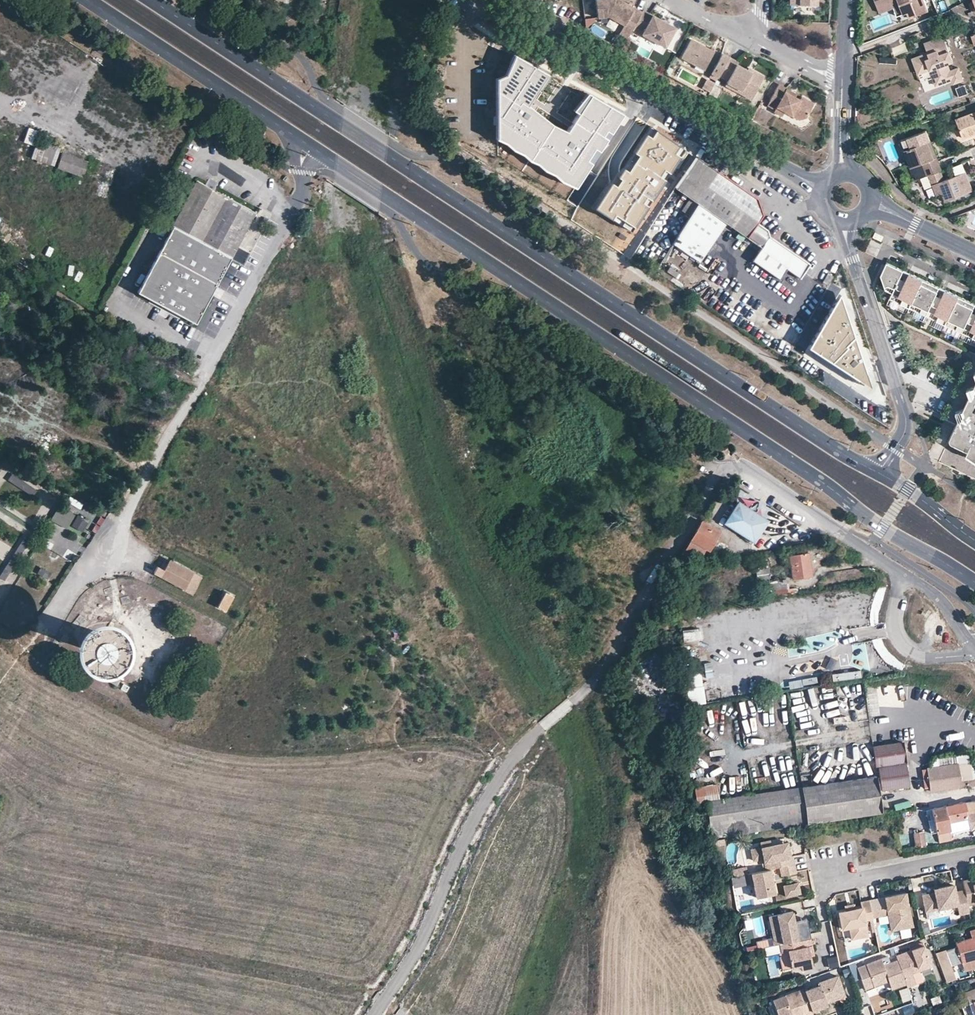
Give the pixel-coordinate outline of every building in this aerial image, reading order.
[(620,0),(595,0),(597,17),(607,16),(624,24),(621,28),(630,32),(634,26),(641,11),(620,0)] [(891,2),(891,0),(889,0),(876,5),(879,12),(893,6),(891,2)] [(898,0),(897,0),(891,2),(893,6),(896,15),(903,13),(898,0)] [(924,0),(898,0),(903,13),(907,11),(909,17),(928,10),(924,0)] [(641,11),(634,26),(643,31),(642,34),(666,47),(676,27),(664,20),(663,23),(660,21),(661,19),(643,9),(641,11)] [(630,32),(621,28),(619,32),(628,37),(630,32)] [(946,62),(952,60),(943,35),(923,42),(923,43),(926,52),(927,55),(920,58),(919,55),(911,57),(917,73),(929,68),(932,77),(940,74),(949,71),(951,78),(952,80),(953,82),(962,79),(957,67),(949,70),(946,62)] [(712,70),(719,74),(729,56),(721,52),(720,55),(714,52),(710,49),(692,39),(682,57),(710,72),(712,70)] [(547,75),(514,55),(505,76),(497,79),(497,140),(573,188),(623,114),(587,94),(573,110),(578,114),(566,131),(552,124),(526,104),(547,75)] [(719,74),(718,75),(727,80),(726,81),(741,90),(739,93),(751,100),(764,76),(752,70),(751,72),(747,70),(746,70),(736,64),(738,61),(729,56),(719,74)] [(951,78),(949,71),(940,74),(942,82),(951,78)] [(473,90),(476,76),(471,75),(468,89),(473,90)] [(717,96),(722,85),(706,78),(701,89),(717,96)] [(724,85),(739,93),(741,90),(726,81),(724,85)] [(787,88),(779,84),(768,103),(775,108),(774,110),(783,115),(785,111),(800,119),(806,118),(814,103),(801,97),(800,100),(795,96),(794,96),(785,91),(787,88)] [(967,94),(964,85),(955,88),(958,98),(967,94)] [(956,118),(963,137),(974,132),(974,111),(956,118)] [(55,167),(59,148),(48,146),(51,134),(27,130),(24,144),(34,146),(31,162),(55,167)] [(684,150),(655,130),(651,137),(645,134),(596,207),(632,231),(684,150)] [(930,140),(926,131),(901,140),(905,150),(926,141),(930,140)] [(933,157),(936,156),(930,140),(926,141),(933,157)] [(942,170),(936,156),(933,157),(926,141),(905,150),(911,166),(922,162),(927,176),(928,175),(941,170),(942,170)] [(62,153),(56,170),(83,178),(88,162),(62,153)] [(757,198),(700,158),(696,156),(676,188),(698,204),(673,243),(683,250),(680,254),(686,258),(689,255),(699,261),(726,223),(761,247),(769,236),(768,229),(757,222),(763,214),(757,198)] [(945,180),(941,170),(928,175),(932,185),(935,183),(939,194),(943,192),(946,201),(973,190),(966,172),(945,180)] [(226,196),(197,180),(173,225),(202,241),(226,196)] [(255,211),(226,196),(202,241),(231,256),(243,235),(255,211)] [(691,215),(697,206),(688,201),(682,210),(691,215)] [(267,218),(255,211),(243,235),(254,241),(267,218)] [(230,263),(173,231),(137,295),(195,327),(230,263)] [(769,236),(761,247),(752,261),(779,280),(786,270),(799,279),(810,263),(769,236)] [(892,272),(896,264),(886,259),(882,268),(892,272)] [(889,295),(974,335),(974,313),(972,311),(974,306),(974,301),(944,287),(940,296),(937,294),(941,285),(908,270),(904,279),(901,277),(905,268),(896,264),(892,272),(882,268),(880,272),(885,282),(887,281),(894,285),(892,289),(889,295)] [(833,275),(827,272),(822,282),(827,285),(833,275)] [(807,347),(857,379),(865,372),(838,294),(807,347)] [(144,331),(124,318),(119,325),(139,338),(144,331)] [(865,372),(857,379),(870,388),(865,372)] [(964,401),(967,403),(964,409),(961,407),(948,434),(974,447),(974,378),(964,401)] [(974,456),(974,447),(948,434),(947,437),(974,456)] [(79,510),(83,504),(71,497),(68,503),(79,510)] [(735,502),(724,520),(753,539),(765,521),(735,502)] [(55,522),(67,527),(70,520),(58,515),(55,522)] [(76,516),(72,528),(84,531),(87,519),(76,516)] [(701,521),(685,548),(699,556),(705,548),(709,550),(720,531),(701,521)] [(809,552),(783,555),(784,564),(791,563),(794,578),(812,576),(809,552)] [(758,581),(762,600),(794,596),(793,588),(787,588),(785,577),(769,580),(765,561),(755,563),(758,581)] [(157,568),(153,575),(192,595),(201,578),(168,562),(163,572),(157,568)] [(8,582),(13,571),(6,568),(1,579),(8,582)] [(226,612),(233,597),(225,593),(218,608),(226,612)] [(128,595),(120,597),(122,603),(129,602),(128,595)] [(86,619),(80,614),(71,624),(77,629),(86,619)] [(69,636),(65,633),(59,640),(63,642),(69,636)] [(93,646),(94,647),(96,649),(98,650),(101,649),(103,649),(105,647),(106,645),(106,643),(106,641),(105,639),(103,637),(101,636),(99,636),(97,636),(95,637),(93,639),(93,641),(92,643),(93,646)] [(870,667),(841,671),(842,680),(874,675),(873,669),(871,669),(870,667)] [(879,706),(900,707),(901,686),(868,685),(867,715),(879,716),(879,706)] [(902,741),(873,746),(876,765),(878,765),(882,789),(908,785),(904,757),(902,741)] [(968,753),(956,755),(958,763),(960,779),(971,778),(968,753)] [(960,779),(958,763),(921,769),(922,780),(927,779),(929,791),(961,786),(960,779)] [(717,783),(694,786),(695,802),(706,801),(711,837),(881,811),(876,776),(719,798),(717,783)] [(961,786),(974,784),(974,777),(971,778),(960,779),(961,786)] [(964,802),(931,809),(937,832),(930,834),(931,837),(938,837),(939,843),(951,840),(949,830),(950,830),(948,821),(967,817),(970,830),(974,829),(974,801),(964,802)] [(937,832),(934,819),(927,820),(930,834),(937,832)] [(913,832),(916,848),(925,846),(923,831),(913,832)] [(787,845),(771,848),(770,845),(769,840),(760,842),(761,847),(750,849),(752,860),(763,858),(765,870),(769,869),(779,867),(794,864),(792,856),(790,857),(787,845)] [(796,873),(794,864),(779,867),(781,876),(796,873)] [(732,878),(747,875),(745,868),(731,871),(732,878)] [(775,896),(769,869),(765,870),(747,873),(750,888),(754,887),(756,900),(775,896)] [(973,885),(972,881),(972,879),(962,881),(964,890),(967,906),(974,904),(974,884),(973,885)] [(800,893),(798,883),(783,886),(785,896),(800,893)] [(964,890),(954,892),(953,885),(938,888),(939,892),(936,893),(922,896),(925,912),(956,905),(958,915),(969,913),(967,906),(964,890)] [(869,900),(872,917),(887,914),(889,923),(897,921),(898,929),(913,926),(906,892),(884,897),(885,902),(881,902),(880,898),(869,900)] [(872,919),(872,917),(869,900),(859,902),(861,907),(837,912),(841,929),(848,927),(851,939),(867,936),(864,921),(872,919)] [(792,911),(767,916),(772,938),(773,945),(779,944),(809,938),(807,924),(795,926),(792,911)] [(897,921),(889,923),(891,931),(898,929),(897,921)] [(962,964),(968,962),(970,970),(974,969),(974,931),(970,933),(972,939),(956,944),(962,964)] [(772,938),(755,941),(756,949),(764,947),(773,945),(772,938)] [(781,953),(778,953),(782,970),(800,966),(800,969),(812,967),(810,956),(808,947),(811,946),(809,938),(779,944),(781,953)] [(773,945),(764,947),(766,956),(778,953),(781,953),(779,944),(773,945)] [(930,964),(924,946),(896,956),(897,961),(906,984),(907,988),(916,985),(912,974),(919,972),(918,968),(930,964)] [(945,951),(936,954),(946,984),(955,981),(945,951)] [(906,984),(897,961),(883,966),(881,960),(857,968),(865,990),(874,987),(872,982),(887,977),(888,981),(891,990),(906,984)] [(962,964),(964,972),(970,970),(968,962),(962,964)] [(931,968),(930,964),(918,968),(919,972),(931,968)] [(923,982),(919,972),(912,974),(916,985),(923,982)] [(820,984),(804,989),(812,1009),(827,1004),(826,1001),(825,998),(844,991),(838,974),(819,981),(820,984)] [(888,981),(887,977),(872,982),(874,987),(888,981)] [(804,1014),(805,1014),(814,1014),(812,1009),(804,989),(804,987),(772,998),(778,1014),(800,1014),(804,1014)] [(965,992),(973,1014),(974,1014),(974,988),(965,992)] [(845,994),(844,991),(825,998),(826,1001),(845,994)]
